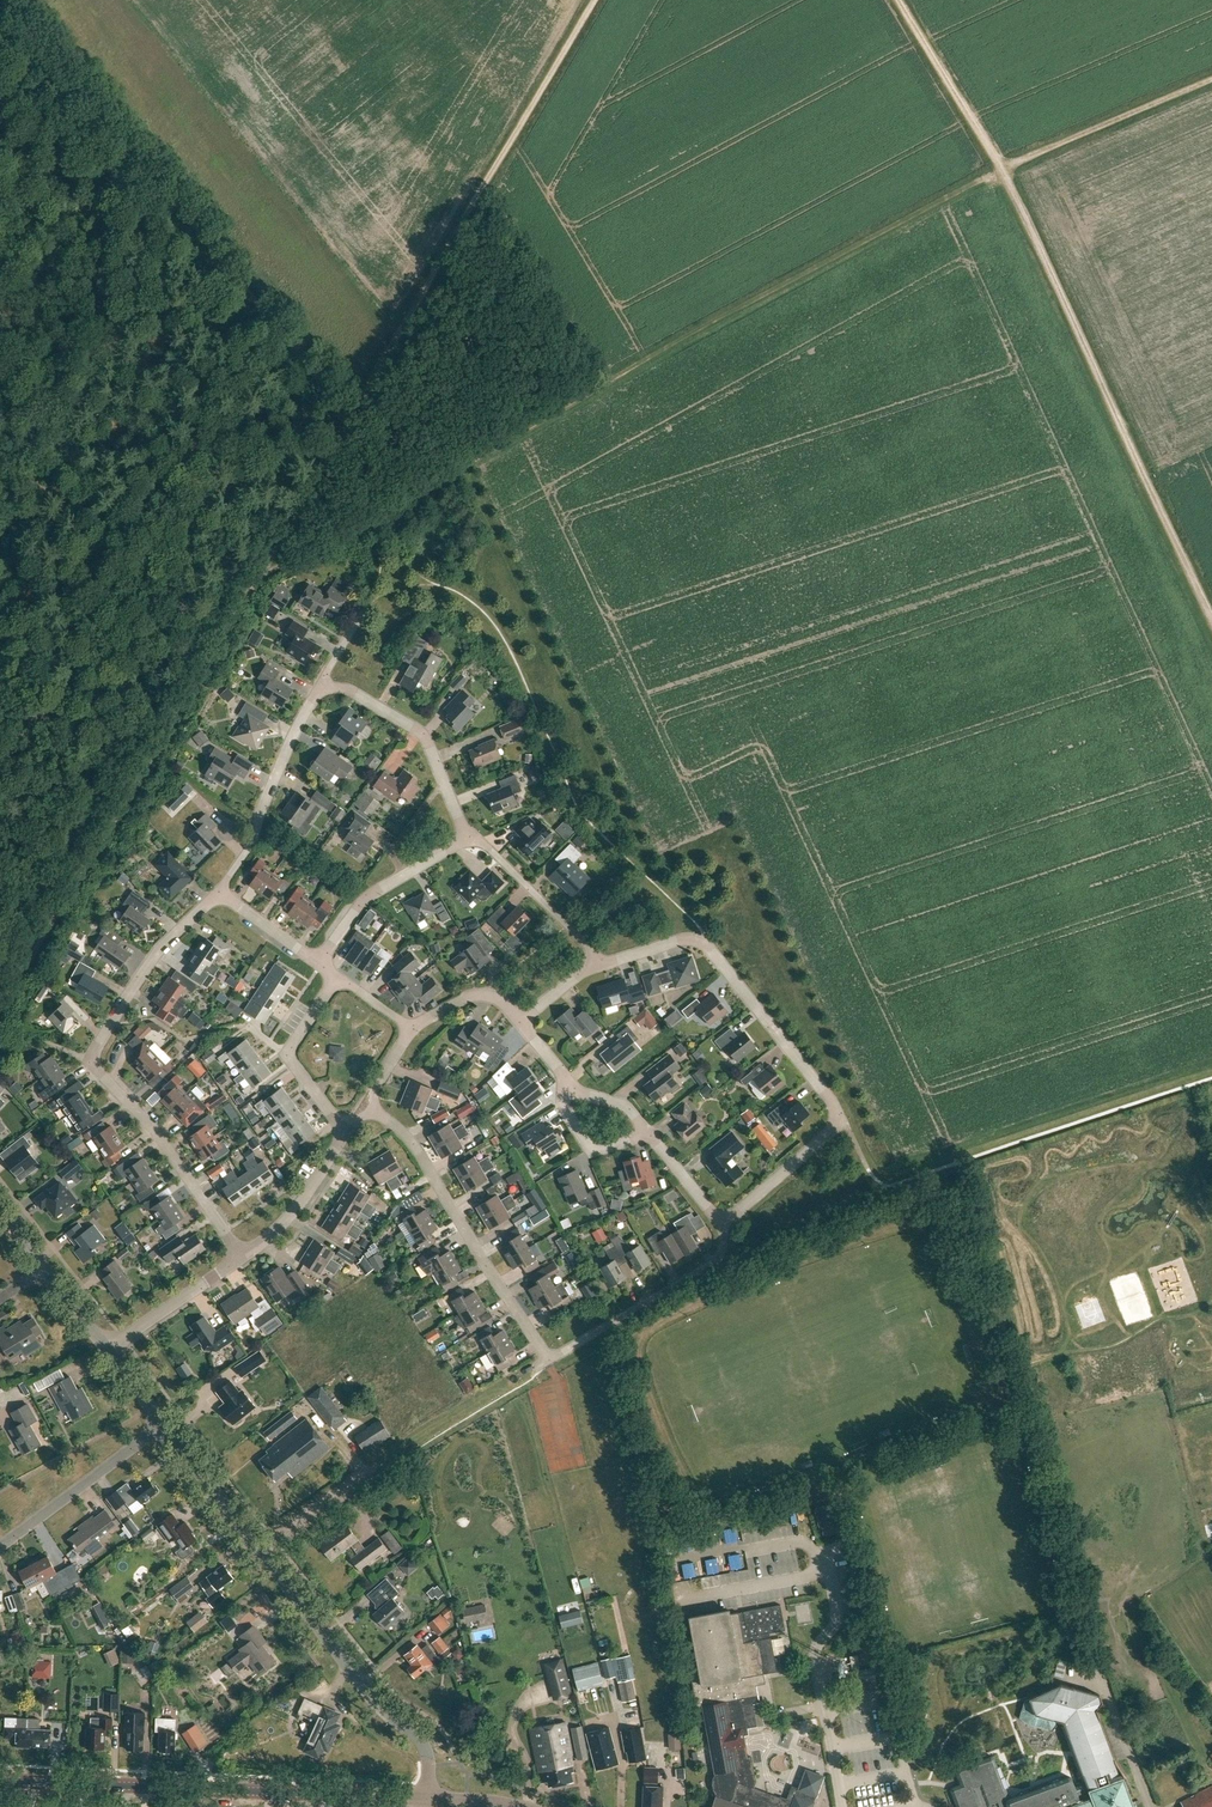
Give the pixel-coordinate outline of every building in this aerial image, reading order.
[(272,601),(286,610),(291,601),(281,594),(285,587),(282,585),(272,601)] [(310,585),(300,602),(322,615),(328,606),(337,612),(347,597),(331,588),(327,595),(310,585)] [(268,615),(277,620),(282,610),(273,605),(268,615)] [(295,659),(305,665),(311,655),(314,657),(321,646),(304,637),(309,629),(294,620),(286,633),(295,639),(287,652),(296,658),(295,659)] [(416,635),(405,655),(414,660),(400,684),(414,692),(419,682),(427,686),(443,659),(432,652),(431,654),(424,651),(429,642),(416,635)] [(247,651),(249,659),(257,657),(255,649),(247,651)] [(262,694),(281,705),(282,703),(285,702),(292,690),(275,679),(280,672),(267,664),(259,677),(266,682),(267,685),(262,694)] [(461,673),(451,684),(457,690),(467,680),(461,673)] [(222,695),(229,703),(237,696),(229,688),(222,695)] [(474,701),(463,690),(453,701),(458,706),(446,718),(458,729),(474,713),(468,707),(474,701)] [(241,727),(239,726),(233,736),(244,743),(245,742),(257,749),(270,727),(260,721),(265,713),(247,702),(239,715),(245,719),(241,727)] [(346,712),(339,722),(342,724),(332,739),(346,749),(353,738),(356,740),(368,723),(358,716),(356,719),(346,712)] [(517,720),(501,727),(506,740),(523,733),(517,720)] [(194,737),(201,747),(210,740),(203,731),(194,737)] [(494,739),(484,744),(484,745),(470,751),(477,767),(501,757),(494,739)] [(391,755),(397,759),(402,751),(396,747),(391,755)] [(206,774),(228,788),(237,773),(244,778),(253,764),(238,755),(235,760),(216,748),(209,758),(214,761),(206,774)] [(523,762),(530,763),(531,754),(524,753),(523,762)] [(375,773),(383,762),(373,754),(365,766),(375,773)] [(313,766),(311,767),(330,780),(335,773),(343,780),(352,767),(338,757),(333,764),(320,755),(316,761),(314,760),(313,761),(311,762),(311,764),(313,766)] [(418,779),(405,769),(397,780),(384,771),(373,786),(395,801),(400,794),(410,801),(419,788),(414,785),(418,779)] [(503,788),(488,794),(495,812),(517,803),(513,794),(522,791),(515,775),(500,781),(503,788)] [(181,789),(177,793),(184,800),(189,796),(181,789)] [(317,791),(312,798),(326,808),(331,802),(317,791)] [(370,816),(379,802),(364,791),(354,805),(370,816)] [(297,792),(281,814),(295,825),(299,827),(305,820),(309,823),(320,808),(315,805),(297,792)] [(332,815),(341,821),(347,812),(338,806),(332,815)] [(197,821),(201,826),(189,837),(203,852),(208,847),(212,851),(222,841),(212,831),(217,826),(206,813),(197,821)] [(348,851),(357,858),(362,851),(365,854),(374,841),(364,834),(370,826),(369,822),(356,813),(353,814),(345,826),(345,829),(350,832),(345,839),(353,845),(348,851)] [(527,856),(542,841),(545,843),(552,836),(550,833),(552,832),(540,820),(536,823),(530,818),(522,821),(514,829),(520,835),(523,837),(515,844),(527,856)] [(154,843),(160,850),(169,842),(162,835),(161,836),(158,833),(153,838),(156,841),(154,843)] [(571,840),(578,848),(584,842),(577,835),(571,840)] [(562,865),(550,877),(557,884),(559,882),(573,896),(589,879),(573,863),(582,855),(571,844),(556,859),(562,865)] [(168,877),(158,886),(171,899),(193,877),(168,852),(155,864),(168,877)] [(250,885),(260,892),(273,874),(264,867),(266,863),(260,859),(251,871),(256,875),(250,885)] [(487,899),(488,899),(504,883),(493,872),(482,883),(470,870),(461,880),(460,879),(452,886),(460,894),(461,893),(470,902),(476,896),(479,899),(480,900),(481,900),(482,901),(483,901),(484,901),(485,901),(487,900),(487,899)] [(118,880),(126,886),(131,879),(123,873),(118,880)] [(260,892),(270,899),(277,890),(283,894),(292,882),(285,877),(283,881),(273,874),(260,892)] [(289,913),(299,920),(312,902),(302,895),(305,891),(298,887),(286,905),(291,909),(289,913)] [(149,924),(151,920),(143,914),(151,903),(133,890),(123,904),(125,906),(122,910),(123,915),(120,919),(141,934),(144,930),(150,929),(149,924)] [(403,903),(410,914),(411,913),(417,924),(437,912),(443,922),(451,918),(441,901),(433,906),(425,892),(414,898),(414,897),(403,903)] [(312,924),(318,928),(333,907),(325,901),(320,907),(312,902),(299,920),(309,927),(312,924)] [(507,919),(502,914),(491,925),(500,933),(506,927),(514,934),(530,918),(519,907),(507,919)] [(361,920),(367,925),(372,919),(365,914),(361,920)] [(465,923),(468,929),(479,925),(477,919),(465,923)] [(479,927),(484,932),(489,927),(484,922),(479,927)] [(106,925),(100,933),(104,936),(96,948),(104,953),(103,956),(120,968),(130,954),(118,945),(123,938),(106,925)] [(459,955),(452,961),(459,971),(466,965),(467,966),(466,966),(471,974),(490,960),(486,955),(494,949),(479,929),(476,930),(469,936),(466,938),(471,946),(459,955)] [(347,958),(359,966),(370,949),(375,943),(358,930),(349,942),(355,947),(347,958)] [(196,951),(212,962),(218,954),(224,958),(231,947),(217,937),(213,943),(207,939),(204,943),(202,942),(196,951)] [(509,945),(515,951),(523,942),(517,937),(509,945)] [(359,966),(370,974),(378,963),(384,967),(393,955),(382,948),(377,954),(370,949),(359,966)] [(76,950),(72,956),(82,962),(85,956),(76,950)] [(189,975),(206,987),(214,976),(214,975),(220,967),(212,962),(196,951),(189,960),(192,961),(189,966),(193,969),(189,975)] [(394,992),(397,996),(417,979),(411,972),(421,964),(411,952),(393,967),(399,974),(388,983),(394,990),(394,992)] [(62,960),(69,964),(71,959),(65,955),(62,960)] [(655,973),(643,977),(649,995),(661,991),(659,986),(674,981),(676,987),(697,980),(699,978),(692,958),(690,957),(670,963),(669,966),(670,970),(656,975),(655,973)] [(75,970),(70,979),(79,984),(76,990),(97,1001),(106,986),(91,978),(96,971),(80,962),(75,970)] [(268,975),(287,988),(295,976),(276,963),(268,975)] [(170,976),(161,988),(184,1004),(188,1000),(180,995),(186,987),(193,992),(198,985),(184,975),(179,983),(170,976)] [(260,987),(280,999),(287,988),(268,975),(260,987)] [(227,983),(235,989),(240,982),(232,976),(227,983)] [(402,999),(408,1006),(419,997),(425,1004),(442,989),(432,978),(423,986),(417,979),(397,996),(400,999),(402,999)] [(631,1003),(646,998),(641,983),(627,988),(624,979),(597,987),(604,1007),(630,999),(631,1003)] [(37,1001),(41,1004),(43,1001),(43,1000),(48,991),(58,997),(61,993),(48,984),(37,1001)] [(253,998),(272,1011),(280,999),(260,987),(253,998)] [(158,1015),(171,1023),(184,1004),(161,988),(153,1000),(163,1008),(158,1015)] [(698,1010),(710,1025),(719,1018),(720,1019),(728,1012),(714,993),(701,1003),(697,999),(682,1010),(688,1018),(698,1010)] [(61,1006),(49,1017),(64,1033),(73,1024),(73,1018),(72,1017),(74,1015),(72,1013),(78,1008),(66,996),(58,1004),(61,1006)] [(245,1010),(264,1023),(272,1011),(253,998),(245,1010)] [(231,1000),(226,1008),(238,1016),(243,1008),(231,1000)] [(436,1001),(428,1005),(430,1009),(439,1005),(436,1001)] [(655,1010),(660,1017),(665,1013),(659,1007),(655,1010)] [(591,1032),(598,1027),(587,1014),(580,1019),(571,1008),(558,1018),(573,1037),(581,1030),(585,1035),(590,1031),(591,1032)] [(657,1024),(646,1010),(637,1018),(642,1024),(645,1021),(651,1029),(657,1024)] [(673,1024),(667,1016),(662,1020),(668,1027),(673,1024)] [(198,1017),(194,1023),(200,1028),(204,1022),(198,1017)] [(148,1024),(137,1034),(138,1035),(142,1039),(144,1037),(145,1038),(153,1030),(155,1031),(159,1033),(162,1029),(154,1023),(148,1024)] [(465,1027),(454,1042),(462,1048),(463,1046),(471,1051),(475,1055),(492,1031),(479,1023),(473,1032),(465,1027)] [(729,1051),(737,1060),(755,1045),(745,1033),(739,1038),(731,1028),(715,1041),(725,1054),(729,1051)] [(492,1031),(475,1055),(480,1058),(485,1050),(492,1055),(485,1066),(493,1072),(496,1069),(509,1050),(501,1044),(504,1040),(492,1031)] [(593,1038),(598,1044),(605,1038),(601,1033),(593,1038)] [(628,1034),(603,1055),(614,1069),(640,1049),(628,1034)] [(132,1063),(141,1072),(157,1056),(149,1048),(152,1045),(146,1039),(135,1050),(141,1055),(132,1063)] [(236,1065),(254,1051),(246,1039),(228,1053),(226,1051),(218,1058),(222,1063),(230,1057),(236,1065)] [(685,1051),(679,1043),(671,1049),(677,1057),(685,1051)] [(212,1049),(200,1058),(205,1064),(217,1055),(212,1049)] [(691,1055),(698,1063),(704,1057),(697,1049),(691,1055)] [(238,1084),(246,1078),(244,1076),(263,1062),(254,1051),(236,1065),(242,1073),(234,1079),(238,1084)] [(33,1069),(39,1079),(58,1066),(51,1056),(47,1059),(43,1053),(25,1065),(29,1071),(33,1069)] [(670,1054),(657,1064),(662,1071),(657,1074),(658,1075),(644,1086),(655,1101),(669,1090),(671,1092),(680,1086),(671,1075),(680,1068),(670,1054)] [(141,1072),(150,1081),(158,1073),(163,1078),(174,1068),(169,1062),(166,1065),(157,1056),(141,1072)] [(196,1060),(189,1067),(199,1078),(206,1071),(196,1060)] [(439,1060),(434,1068),(442,1073),(447,1065),(439,1060)] [(242,1090),(246,1095),(255,1089),(253,1087),(271,1073),(263,1062),(244,1076),(246,1078),(250,1084),(242,1090)] [(506,1064),(493,1077),(497,1082),(506,1094),(512,1090),(516,1095),(514,1096),(509,1100),(509,1101),(536,1079),(528,1068),(520,1074),(516,1077),(506,1064)] [(752,1071),(741,1080),(745,1086),(754,1079),(757,1083),(752,1087),(752,1090),(759,1099),(762,1099),(767,1095),(767,1096),(777,1088),(778,1089),(786,1083),(771,1065),(765,1069),(756,1076),(752,1071)] [(43,1091),(47,1097),(66,1085),(62,1079),(65,1077),(58,1066),(39,1079),(46,1089),(43,1091)] [(162,1100),(170,1109),(191,1089),(190,1089),(186,1093),(178,1084),(182,1081),(176,1075),(160,1091),(165,1096),(162,1100)] [(229,1082),(225,1075),(217,1081),(222,1087),(229,1082)] [(536,1079),(509,1101),(523,1118),(541,1105),(536,1098),(543,1092),(535,1081),(536,1079)] [(10,1087),(17,1094),(23,1088),(17,1081),(10,1087)] [(406,1092),(439,1106),(441,1100),(430,1095),(433,1088),(413,1081),(412,1084),(409,1083),(406,1092)] [(351,1094),(342,1082),(333,1089),(342,1101),(351,1094)] [(442,1083),(439,1091),(453,1096),(454,1095),(457,1097),(459,1090),(442,1083)] [(468,1089),(473,1094),(477,1089),(472,1084),(468,1089)] [(697,1092),(703,1099),(713,1091),(707,1084),(697,1092)] [(272,1113),(290,1099),(282,1087),(264,1101),(262,1099),(255,1105),(258,1110),(266,1105),(272,1113)] [(61,1106),(67,1115),(86,1103),(79,1092),(75,1095),(71,1089),(49,1104),(53,1111),(61,1106)] [(170,1109),(179,1118),(181,1116),(188,1124),(194,1119),(207,1106),(191,1089),(170,1109)] [(403,1105),(423,1113),(425,1107),(437,1111),(439,1106),(406,1092),(402,1101),(405,1102),(403,1105)] [(480,1092),(475,1095),(479,1101),(484,1098),(480,1092)] [(214,1099),(218,1106),(228,1099),(224,1093),(214,1099)] [(242,1095),(237,1098),(241,1103),(245,1100),(242,1095)] [(280,1124),(299,1110),(290,1099),(272,1113),(278,1121),(271,1126),(274,1131),(282,1126),(280,1124)] [(30,1105),(33,1109),(40,1105),(37,1100),(30,1105)] [(475,1110),(472,1105),(475,1103),(473,1100),(456,1110),(460,1119),(475,1110)] [(800,1121),(810,1114),(800,1101),(787,1112),(781,1104),(768,1115),(777,1127),(785,1120),(793,1131),(802,1124),(800,1121)] [(71,1128),(75,1134),(89,1125),(85,1119),(93,1113),(86,1103),(67,1115),(74,1125),(71,1128)] [(673,1113),(680,1122),(675,1126),(687,1140),(705,1125),(694,1111),(692,1112),(685,1103),(673,1113)] [(446,1107),(431,1116),(435,1123),(450,1114),(446,1107)] [(283,1143),(290,1137),(289,1135),(307,1121),(299,1110),(280,1124),(282,1126),(286,1132),(279,1138),(283,1143)] [(254,1111),(249,1115),(253,1122),(259,1118),(254,1111)] [(236,1113),(231,1116),(234,1121),(239,1118),(236,1113)] [(188,1138),(196,1149),(214,1136),(210,1130),(214,1127),(206,1116),(192,1126),(196,1132),(188,1138)] [(487,1116),(478,1122),(488,1138),(497,1133),(487,1116)] [(288,1149),(291,1154),(299,1148),(298,1146),(316,1133),(307,1121),(289,1135),(290,1137),(295,1143),(288,1149)] [(93,1139),(99,1148),(118,1136),(111,1125),(107,1128),(103,1122),(85,1135),(89,1141),(93,1139)] [(545,1148),(550,1156),(562,1149),(557,1140),(561,1138),(553,1125),(547,1128),(543,1122),(523,1135),(530,1147),(537,1143),(542,1150),(545,1148)] [(431,1139),(435,1147),(467,1129),(463,1123),(453,1130),(449,1123),(431,1134),(433,1137),(431,1139)] [(510,1123),(504,1128),(508,1133),(515,1128),(510,1123)] [(443,1154),(445,1157),(463,1146),(459,1140),(470,1134),(467,1129),(435,1147),(440,1155),(443,1154)] [(24,1135),(27,1140),(32,1136),(29,1131),(24,1135)] [(743,1172),(731,1158),(744,1147),(732,1132),(711,1149),(717,1157),(707,1164),(713,1172),(716,1172),(726,1186),(743,1172)] [(515,1133),(508,1137),(516,1150),(524,1145),(515,1133)] [(16,1152),(5,1160),(21,1181),(40,1165),(28,1149),(32,1146),(27,1140),(24,1135),(8,1147),(9,1148),(11,1146),(16,1152)] [(103,1161),(107,1167),(122,1157),(118,1151),(125,1146),(118,1136),(99,1148),(106,1158),(103,1161)] [(211,1154),(215,1160),(230,1151),(223,1140),(219,1143),(214,1136),(196,1149),(203,1160),(211,1154)] [(249,1142),(253,1151),(261,1147),(256,1138),(249,1142)] [(77,1145),(74,1140),(67,1144),(71,1149),(77,1145)] [(379,1157),(398,1188),(403,1185),(397,1174),(403,1171),(392,1152),(389,1154),(387,1152),(379,1157)] [(248,1160),(265,1185),(276,1178),(264,1160),(259,1164),(253,1156),(248,1160)] [(456,1172),(461,1180),(492,1161),(488,1156),(478,1162),(474,1156),(456,1167),(458,1170),(456,1172)] [(125,1171),(132,1181),(151,1169),(143,1158),(135,1163),(131,1157),(117,1167),(121,1173),(125,1171)] [(386,1180),(392,1191),(398,1188),(379,1157),(371,1162),(372,1164),(369,1166),(380,1184),(386,1180)] [(625,1161),(627,1168),(618,1171),(624,1191),(634,1189),(632,1182),(640,1179),(642,1188),(655,1184),(651,1171),(644,1173),(639,1157),(625,1161)] [(279,1159),(275,1161),(279,1167),(283,1164),(279,1159)] [(244,1174),(255,1192),(265,1185),(248,1160),(243,1163),(249,1171),(244,1174)] [(60,1173),(67,1181),(82,1170),(74,1161),(60,1173)] [(468,1187),(470,1190),(488,1179),(484,1173),(495,1167),(492,1161),(461,1180),(465,1188),(468,1187)] [(207,1171),(212,1178),(225,1170),(220,1162),(207,1171)] [(136,1195),(140,1201),(155,1191),(150,1185),(158,1180),(151,1169),(132,1181),(140,1192),(136,1195)] [(490,1177),(494,1184),(507,1176),(503,1169),(490,1177)] [(228,1174),(245,1199),(255,1192),(244,1174),(239,1178),(233,1170),(228,1174)] [(525,1177),(521,1170),(507,1177),(511,1184),(525,1177)] [(583,1206),(589,1203),(591,1206),(591,1207),(592,1210),(606,1204),(599,1188),(590,1192),(591,1193),(587,1194),(577,1170),(559,1178),(570,1204),(580,1200),(583,1206)] [(223,1188),(235,1206),(245,1199),(228,1174),(223,1177),(228,1185),(223,1188)] [(46,1205),(56,1217),(64,1211),(67,1215),(73,1210),(70,1206),(77,1201),(70,1192),(68,1193),(60,1182),(48,1191),(47,1190),(35,1199),(42,1208),(46,1205)] [(343,1194),(374,1213),(377,1208),(367,1201),(371,1195),(353,1184),(351,1187),(349,1186),(343,1194)] [(490,1194),(499,1189),(495,1184),(487,1189),(490,1194)] [(339,1206),(357,1217),(360,1212),(371,1218),(374,1213),(343,1194),(338,1202),(341,1203),(339,1206)] [(401,1194),(396,1197),(400,1203),(405,1200),(401,1194)] [(476,1207),(483,1218),(514,1200),(511,1194),(501,1200),(497,1194),(476,1207)] [(157,1195),(143,1205),(147,1211),(151,1208),(158,1219),(177,1206),(169,1195),(161,1201),(157,1195)] [(405,1200),(400,1203),(396,1205),(392,1212),(394,1216),(400,1213),(413,1205),(409,1198),(405,1200)] [(608,1207),(618,1209),(620,1200),(611,1198),(608,1207)] [(483,1218),(490,1229),(511,1217),(507,1211),(518,1205),(514,1200),(483,1218)] [(400,1213),(411,1231),(432,1219),(426,1209),(418,1214),(413,1205),(400,1213)] [(162,1224),(156,1229),(160,1235),(162,1233),(166,1239),(181,1229),(177,1223),(184,1218),(177,1206),(158,1219),(162,1224)] [(330,1215),(360,1235),(363,1230),(353,1223),(357,1217),(339,1206),(337,1209),(335,1207),(330,1215)] [(546,1208),(539,1213),(543,1220),(550,1215),(546,1208)] [(91,1213),(97,1221),(103,1216),(97,1209),(91,1213)] [(526,1210),(512,1219),(516,1226),(530,1217),(526,1210)] [(614,1215),(618,1222),(625,1218),(621,1211),(614,1215)] [(346,1234),(357,1240),(360,1235),(330,1215),(324,1224),(327,1225),(325,1228),(343,1240),(346,1234)] [(565,1218),(569,1226),(575,1223),(572,1215),(565,1218)] [(672,1234),(684,1255),(698,1246),(690,1233),(696,1229),(687,1215),(674,1223),(678,1230),(672,1234)] [(411,1231),(422,1250),(435,1242),(430,1233),(438,1228),(432,1219),(411,1231)] [(114,1227),(127,1244),(135,1237),(122,1220),(114,1227)] [(457,1220),(449,1224),(454,1234),(462,1229),(457,1220)] [(78,1248),(75,1251),(84,1263),(97,1253),(94,1249),(106,1240),(94,1224),(85,1231),(79,1223),(66,1233),(78,1248)] [(607,1225),(597,1229),(601,1240),(612,1236),(607,1225)] [(508,1259),(529,1246),(518,1228),(505,1235),(510,1244),(502,1249),(508,1259)] [(662,1249),(670,1263),(684,1255),(672,1234),(665,1238),(661,1230),(647,1238),(656,1253),(662,1249)] [(179,1255),(185,1264),(206,1249),(196,1234),(180,1245),(175,1238),(160,1249),(169,1262),(179,1255)] [(618,1235),(611,1240),(614,1246),(622,1259),(628,1256),(637,1271),(650,1263),(639,1245),(632,1249),(629,1246),(630,1246),(618,1235)] [(364,1236),(360,1242),(366,1246),(370,1241),(364,1236)] [(307,1250),(338,1270),(341,1264),(331,1258),(335,1252),(317,1240),(315,1244),(313,1242),(307,1250)] [(568,1242),(561,1246),(564,1252),(571,1248),(568,1242)] [(353,1244),(348,1252),(358,1257),(359,1258),(364,1251),(353,1244)] [(126,1246),(117,1254),(122,1261),(131,1253),(126,1246)] [(425,1255),(418,1258),(429,1276),(435,1272),(435,1273),(456,1260),(450,1250),(442,1255),(437,1246),(424,1254),(425,1255)] [(522,1264),(527,1273),(540,1265),(529,1246),(508,1259),(514,1269),(522,1264)] [(614,1260),(601,1267),(607,1277),(603,1280),(609,1288),(625,1278),(616,1263),(622,1259),(614,1246),(608,1250),(614,1260)] [(358,1257),(348,1252),(341,1248),(337,1255),(353,1265),(358,1257)] [(149,1254),(156,1263),(161,1259),(153,1250),(149,1254)] [(324,1268),(335,1275),(338,1270),(307,1250),(302,1258),(305,1260),(303,1263),(320,1274),(324,1268)] [(376,1253),(368,1259),(374,1270),(375,1271),(376,1270),(384,1266),(376,1253)] [(104,1278),(112,1289),(111,1290),(118,1298),(132,1287),(126,1280),(127,1279),(121,1272),(123,1270),(115,1260),(103,1269),(108,1275),(104,1278)] [(456,1260),(435,1273),(446,1291),(459,1283),(454,1274),(462,1270),(456,1260)] [(529,1289),(534,1299),(555,1286),(549,1276),(560,1270),(554,1261),(531,1275),(536,1284),(529,1289)] [(272,1290),(279,1300),(290,1292),(295,1299),(300,1295),(301,1296),(309,1290),(297,1272),(288,1278),(280,1266),(268,1274),(269,1275),(262,1279),(271,1291),(272,1290)] [(386,1283),(398,1276),(394,1270),(382,1277),(386,1283)] [(332,1279),(328,1285),(334,1289),(338,1283),(332,1279)] [(548,1304),(553,1313),(572,1302),(568,1296),(570,1295),(562,1282),(555,1286),(534,1299),(540,1309),(548,1304)] [(448,1295),(460,1313),(480,1301),(475,1291),(467,1296),(461,1287),(448,1295)] [(236,1294),(222,1304),(235,1323),(251,1312),(254,1316),(257,1314),(269,1332),(282,1324),(272,1308),(264,1313),(259,1307),(247,1288),(237,1295),(236,1294)] [(460,1313),(471,1332),(484,1324),(478,1316),(486,1311),(480,1301),(460,1313)] [(1,1323),(9,1317),(5,1310),(0,1313),(0,1321),(1,1323)] [(419,1312),(413,1315),(417,1322),(423,1319),(419,1312)] [(195,1332),(187,1337),(193,1347),(201,1341),(204,1346),(202,1347),(204,1350),(212,1352),(212,1349),(216,1346),(218,1350),(236,1338),(227,1324),(215,1332),(205,1317),(191,1326),(195,1332)] [(0,1330),(0,1342),(10,1358),(23,1350),(26,1355),(41,1346),(35,1336),(42,1332),(34,1319),(22,1326),(19,1322),(6,1331),(4,1327),(0,1330)] [(477,1333),(488,1352),(509,1340),(503,1330),(495,1335),(490,1326),(477,1333)] [(488,1352),(499,1371),(512,1363),(507,1354),(515,1350),(509,1340),(488,1352)] [(235,1346),(242,1357),(246,1354),(239,1344),(235,1346)] [(259,1351),(235,1367),(242,1377),(266,1361),(259,1351)] [(188,1368),(185,1363),(177,1368),(183,1378),(190,1374),(186,1369),(188,1368)] [(64,1413),(68,1411),(73,1419),(93,1409),(85,1394),(81,1397),(70,1377),(50,1388),(64,1413)] [(225,1417),(228,1421),(231,1422),(233,1424),(235,1423),(238,1424),(242,1420),(242,1418),(256,1407),(242,1390),(239,1392),(231,1381),(217,1392),(225,1403),(220,1407),(225,1414),(225,1417)] [(347,1420),(321,1387),(308,1397),(334,1430),(347,1420)] [(12,1413),(19,1426),(11,1430),(23,1453),(40,1444),(29,1424),(37,1420),(28,1404),(12,1413)] [(264,1432),(270,1439),(297,1418),(292,1411),(264,1432)] [(274,1445),(267,1451),(269,1453),(260,1460),(276,1480),(288,1471),(293,1477),(330,1448),(307,1418),(274,1445)] [(368,1451),(393,1436),(384,1421),(359,1436),(368,1451)] [(133,1490),(127,1483),(107,1498),(117,1510),(126,1503),(129,1506),(139,1499),(142,1503),(143,1502),(146,1502),(149,1499),(150,1497),(159,1490),(155,1485),(153,1484),(149,1478),(133,1490)] [(94,1516),(78,1527),(81,1530),(69,1539),(76,1547),(78,1549),(84,1544),(92,1555),(103,1546),(97,1539),(116,1524),(106,1510),(95,1518),(94,1516)] [(157,1525),(170,1542),(175,1538),(183,1547),(176,1552),(181,1558),(184,1559),(193,1552),(193,1549),(190,1544),(196,1540),(191,1532),(192,1532),(185,1522),(181,1525),(173,1514),(157,1525)] [(319,1544),(331,1560),(351,1546),(358,1554),(352,1559),(360,1570),(387,1549),(379,1538),(365,1549),(346,1524),(319,1544)] [(141,1535),(146,1541),(157,1534),(152,1527),(141,1535)] [(382,1536),(396,1554),(404,1547),(390,1530),(382,1536)] [(48,1556),(34,1563),(49,1593),(50,1593),(51,1596),(81,1579),(73,1564),(56,1572),(48,1556)] [(34,1563),(20,1570),(29,1588),(37,1584),(43,1597),(49,1593),(34,1563)] [(207,1599),(213,1607),(225,1598),(218,1589),(233,1578),(232,1576),(232,1573),(230,1571),(228,1571),(224,1565),(207,1577),(208,1577),(200,1583),(210,1596),(207,1599)] [(591,1591),(587,1576),(578,1578),(580,1587),(581,1586),(582,1593),(591,1591)] [(185,1577),(167,1591),(176,1602),(193,1588),(185,1577)] [(394,1622),(397,1623),(397,1618),(405,1611),(393,1597),(398,1593),(385,1578),(368,1593),(381,1607),(373,1614),(386,1629),(394,1622)] [(441,1582),(431,1590),(440,1600),(449,1592),(441,1582)] [(19,1592),(12,1594),(18,1610),(25,1608),(19,1592)] [(12,1594),(5,1597),(11,1613),(18,1610),(12,1594)] [(463,1604),(464,1607),(463,1607),(466,1622),(487,1617),(484,1602),(471,1605),(470,1603),(463,1604)] [(691,1626),(682,1628),(684,1636),(694,1691),(696,1707),(704,1706),(759,1695),(757,1683),(761,1682),(764,1681),(765,1681),(764,1674),(769,1673),(777,1672),(774,1654),(770,1632),(785,1630),(780,1604),(730,1614),(729,1610),(689,1617),(691,1626)] [(557,1615),(561,1628),(583,1622),(579,1610),(557,1615)] [(441,1614),(428,1624),(437,1636),(450,1625),(441,1614)] [(254,1626),(242,1636),(248,1644),(241,1649),(242,1651),(230,1661),(238,1670),(250,1661),(259,1673),(273,1662),(260,1644),(265,1641),(254,1626)] [(440,1655),(442,1654),(445,1658),(452,1652),(440,1637),(432,1643),(440,1655)] [(148,1650),(157,1653),(161,1644),(151,1641),(148,1650)] [(417,1645),(405,1655),(413,1665),(408,1668),(415,1676),(431,1664),(434,1667),(441,1661),(428,1644),(421,1649),(417,1645)] [(124,1647),(123,1663),(133,1663),(134,1647),(124,1647)] [(617,1681),(620,1701),(635,1699),(631,1679),(634,1679),(628,1653),(610,1658),(610,1657),(599,1659),(604,1678),(614,1675),(616,1682),(617,1681)] [(860,1668),(857,1655),(850,1656),(852,1669),(860,1668)] [(33,1677),(52,1678),(52,1661),(33,1660),(33,1677)] [(557,1699),(571,1695),(562,1660),(547,1664),(557,1699)] [(571,1668),(577,1690),(603,1684),(597,1662),(571,1668)] [(1124,1780),(1126,1778),(1116,1763),(1096,1710),(1102,1702),(1099,1695),(1061,1684),(1024,1701),(1019,1718),(1027,1725),(1052,1731),(1060,1722),(1063,1723),(1085,1783),(1075,1787),(1072,1778),(1068,1776),(1063,1778),(1062,1776),(1019,1792),(1020,1795),(1010,1798),(1006,1789),(1008,1788),(1000,1766),(998,1766),(994,1758),(991,1756),(957,1769),(955,1772),(960,1784),(952,1788),(950,1791),(956,1806),(955,1806),(1134,1806),(1124,1780)] [(778,1691),(780,1702),(798,1699),(796,1688),(778,1691)] [(103,1712),(118,1713),(119,1695),(104,1694),(103,1712)] [(704,1706),(716,1773),(713,1778),(712,1784),(713,1790),(716,1796),(712,1806),(812,1806),(824,1776),(806,1770),(799,1789),(792,1786),(787,1799),(781,1797),(780,1798),(763,1791),(762,1793),(754,1790),(755,1788),(754,1788),(756,1781),(751,1757),(748,1757),(744,1736),(749,1735),(749,1733),(748,1729),(758,1727),(754,1704),(760,1703),(759,1695),(704,1706)] [(298,1713),(312,1720),(313,1718),(318,1720),(309,1741),(305,1751),(308,1752),(309,1754),(313,1756),(315,1756),(319,1758),(323,1748),(328,1750),(340,1725),(335,1723),(339,1714),(305,1698),(298,1713)] [(144,1734),(145,1713),(126,1712),(126,1731),(128,1731),(127,1749),(129,1750),(130,1751),(134,1751),(135,1750),(143,1750),(143,1734),(144,1734)] [(20,1749),(28,1749),(28,1718),(5,1717),(5,1737),(17,1738),(16,1741),(17,1741),(17,1747),(20,1749)] [(89,1748),(90,1749),(94,1749),(95,1748),(104,1748),(105,1728),(112,1728),(113,1718),(91,1717),(91,1727),(88,1727),(87,1748),(89,1748)] [(28,1718),(28,1749),(31,1747),(31,1746),(51,1746),(51,1730),(39,1730),(40,1718),(28,1718)] [(168,1753),(172,1753),(173,1751),(174,1751),(175,1731),(175,1719),(156,1718),(156,1731),(160,1731),(159,1751),(167,1751),(168,1753)] [(541,1783),(548,1782),(549,1787),(573,1782),(571,1773),(574,1772),(572,1761),(573,1760),(565,1722),(530,1729),(541,1783)] [(588,1758),(581,1726),(571,1728),(578,1760),(588,1758)] [(193,1727),(184,1733),(187,1738),(189,1737),(198,1750),(208,1743),(199,1730),(196,1732),(193,1727)] [(586,1733),(596,1770),(618,1764),(608,1727),(586,1733)] [(622,1731),(625,1748),(627,1748),(629,1762),(646,1759),(640,1728),(622,1731)] [(666,1733),(667,1749),(679,1749),(678,1733),(666,1733)] [(645,1771),(645,1786),(644,1786),(643,1806),(661,1806),(662,1787),(653,1787),(654,1771),(645,1771)] [(1183,1806),(1211,1806),(1211,1785),(1180,1802),(1183,1806)]
